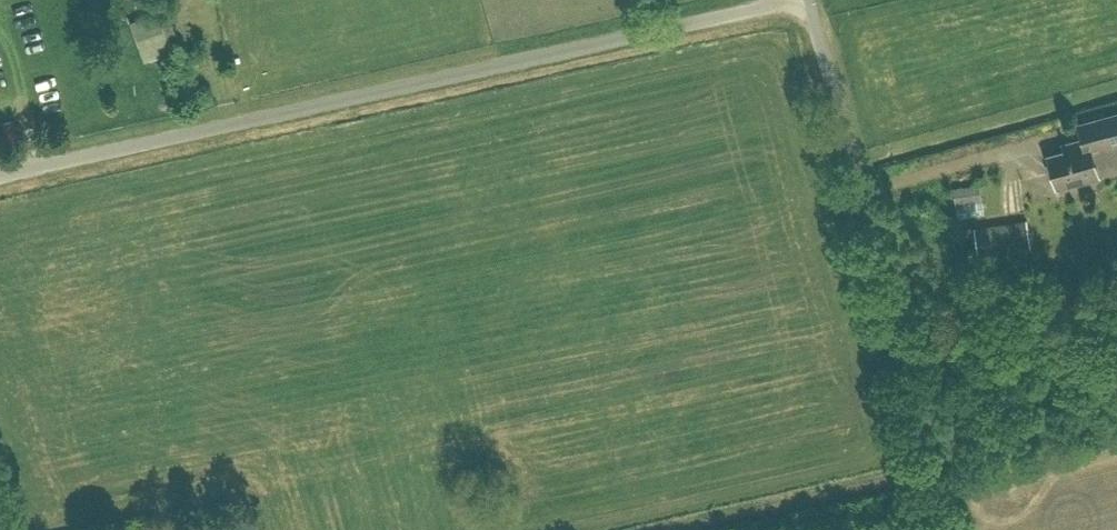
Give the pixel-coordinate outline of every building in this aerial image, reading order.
[(130,22),(143,54),(144,58),(171,47),(157,11),(130,22)] [(1116,141),(1116,113),(1106,117),(1076,125),(1080,140),(1064,144),(1066,150),(1049,154),(1058,187),(1099,175),(1091,148),(1116,141)] [(956,203),(981,199),(978,184),(954,188),(956,203)] [(1033,246),(1028,219),(974,227),(978,254),(1033,246)]
